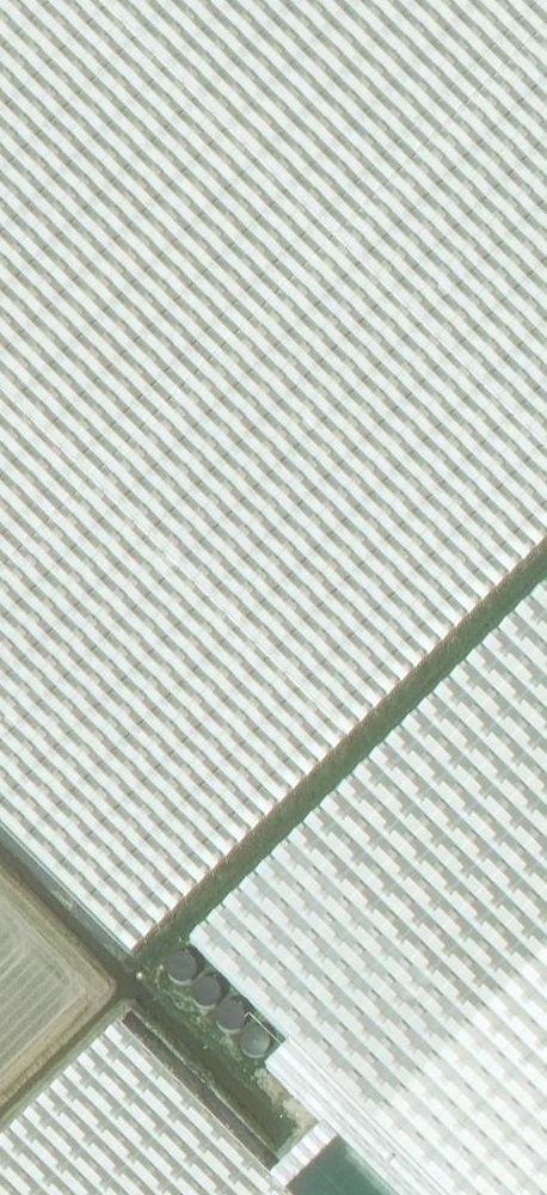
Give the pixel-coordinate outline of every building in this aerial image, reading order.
[(132,959),(144,947),(546,544),(546,0),(0,0),(0,825),(132,959)] [(442,1194),(546,1194),(546,586),(191,944),(292,1044),(442,1194)] [(314,1166),(299,1151),(272,1179),(120,1026),(0,1146),(0,1194),(338,1194),(311,1168),(314,1166)] [(292,1044),(267,1069),(324,1126),(299,1151),(314,1166),(339,1141),(393,1194),(442,1194),(292,1044)]
